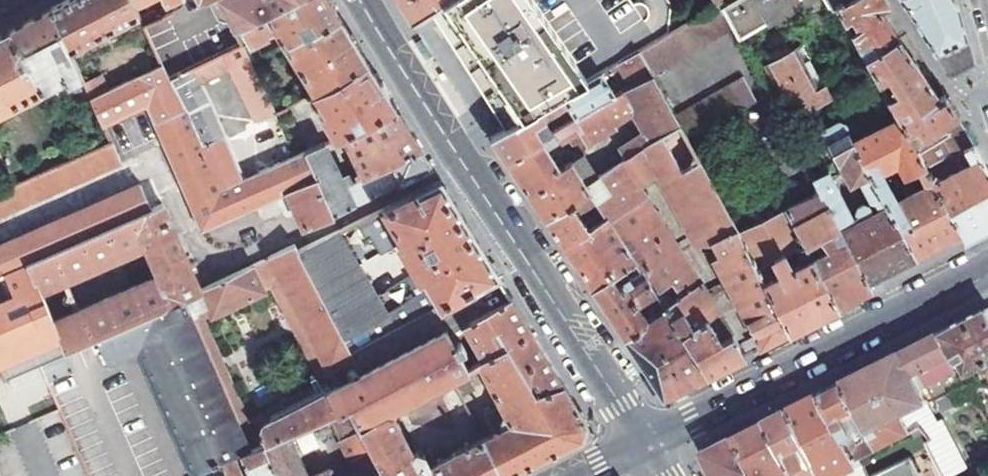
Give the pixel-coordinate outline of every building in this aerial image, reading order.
[(131,0),(68,0),(50,9),(69,50),(138,15),(134,7),(131,0)] [(231,29),(290,0),(217,0),(231,29)] [(326,0),(290,0),(231,29),(238,43),(245,39),(247,43),(268,33),(265,29),(271,26),(283,44),(337,17),(334,12),(326,0)] [(412,22),(429,10),(444,0),(399,0),(412,22)] [(506,130),(538,111),(586,83),(527,0),(444,0),(429,10),(440,26),(489,104),(506,130)] [(722,10),(733,26),(740,36),(803,0),(739,0),(722,10)] [(833,8),(838,5),(847,0),(828,0),(833,8)] [(884,0),(847,0),(838,5),(866,56),(896,39),(880,14),(878,10),(886,4),(884,0)] [(948,75),(955,71),(973,63),(957,0),(902,0),(948,75)] [(651,73),(653,75),(733,26),(722,10),(719,5),(710,10),(640,51),(651,73)] [(154,11),(140,18),(143,26),(172,12),(168,6),(155,13),(154,11)] [(69,50),(50,9),(42,13),(9,30),(40,90),(65,77),(67,81),(80,74),(73,59),(69,50)] [(361,54),(337,17),(283,44),(314,92),(366,62),(361,54)] [(80,74),(92,99),(161,64),(143,26),(130,32),(143,59),(99,81),(86,53),(73,59),(80,74)] [(9,30),(0,35),(0,111),(40,90),(9,30)] [(792,102),(798,114),(831,97),(798,34),(761,54),(788,104),(792,102)] [(911,114),(936,101),(927,87),(896,39),(866,56),(881,82),(890,77),(895,87),(892,89),(895,94),(889,98),(896,111),(906,105),(911,114)] [(219,190),(189,204),(190,206),(200,229),(288,190),(275,164),(240,181),(195,83),(227,67),(255,123),(274,114),(248,63),(244,55),(239,46),(168,79),(183,109),(196,138),(219,190)] [(255,49),(244,55),(248,63),(259,57),(255,49)] [(640,51),(617,65),(629,85),(651,73),(640,51)] [(366,62),(314,92),(309,94),(336,135),(340,133),(395,107),(389,98),(366,62)] [(168,78),(161,64),(92,99),(103,122),(145,103),(154,123),(183,109),(168,79),(168,78)] [(526,191),(544,219),(589,191),(585,185),(586,184),(578,171),(583,167),(586,144),(614,127),(612,123),(632,113),(644,133),(618,149),(625,160),(669,132),(679,125),(675,117),(653,75),(651,73),(629,85),(611,95),(574,117),(540,139),(505,161),(526,191)] [(586,83),(538,111),(541,117),(563,104),(574,117),(611,95),(599,75),(586,83)] [(740,80),(675,117),(679,125),(688,142),(753,104),(740,80)] [(934,180),(962,232),(966,239),(980,232),(987,228),(987,170),(944,96),(936,101),(911,114),(901,120),(926,166),(934,180)] [(395,107),(340,133),(360,172),(343,180),(324,141),(306,149),(319,175),(336,211),(370,195),(431,165),(419,146),(405,123),(397,111),(395,107)] [(196,138),(183,109),(154,123),(189,204),(219,190),(196,138)] [(502,157),(505,161),(540,139),(529,123),(541,117),(538,111),(506,130),(490,139),(499,152),(502,157)] [(881,189),(897,181),(889,166),(903,159),(910,174),(926,166),(901,120),(899,116),(854,140),(843,119),(827,127),(826,136),(845,171),(851,183),(862,177),(873,172),(881,189)] [(667,310),(707,372),(724,364),(744,353),(640,182),(658,170),(695,240),(715,240),(722,253),(714,257),(761,345),(775,337),(787,330),(736,233),(722,207),(717,210),(719,213),(711,218),(700,197),(713,190),(696,157),(689,161),(691,166),(680,172),(663,141),(672,136),(669,132),(625,160),(586,184),(585,185),(589,191),(597,203),(607,219),(618,236),(640,270),(654,291),(667,310)] [(121,162),(112,142),(75,158),(14,185),(0,191),(0,215),(121,162)] [(275,164),(288,190),(319,175),(306,149),(295,155),(275,164)] [(822,191),(868,280),(880,274),(892,268),(947,239),(957,234),(962,232),(934,180),(905,196),(897,181),(881,189),(873,172),(862,177),(873,197),(879,198),(883,206),(875,210),(871,203),(865,201),(860,204),(858,209),(863,217),(857,220),(829,168),(814,176),(822,191)] [(288,190),(305,226),(336,211),(319,175),(288,190)] [(455,203),(440,179),(298,249),(353,351),(495,271),(471,231),(455,203)] [(27,262),(160,202),(158,198),(147,203),(138,184),(132,187),(0,245),(0,274),(27,262)] [(736,233),(787,330),(797,326),(806,321),(836,305),(785,209),(772,184),(764,188),(777,213),(736,233)] [(544,219),(548,224),(561,244),(574,264),(592,289),(613,275),(620,284),(640,270),(618,236),(607,219),(589,230),(579,215),(597,203),(589,191),(544,219)] [(814,195),(785,209),(836,305),(859,294),(865,291),(872,287),(868,280),(822,191),(814,195)] [(27,262),(40,290),(144,242),(157,271),(53,319),(66,349),(97,334),(153,309),(181,297),(200,288),(166,216),(160,202),(27,262)] [(504,285),(495,271),(353,351),(298,249),(296,244),(200,288),(209,307),(214,309),(260,288),(260,282),(256,272),(272,264),(329,369),(355,358),(360,371),(362,375),(263,420),(261,429),(266,436),(331,407),(352,398),(362,422),(396,402),(451,373),(466,365),(467,364),(449,332),(511,297),(505,288),(504,286),(504,285)] [(0,274),(0,366),(4,376),(40,360),(66,349),(53,319),(40,290),(27,262),(0,274)] [(618,329),(663,396),(669,393),(707,372),(667,310),(647,322),(635,304),(654,291),(640,270),(620,284),(613,275),(592,289),(618,329)] [(181,297),(153,309),(221,458),(232,453),(240,449),(249,445),(181,297)] [(467,364),(479,357),(501,345),(529,394),(562,383),(555,372),(528,327),(520,312),(511,297),(449,332),(467,364)] [(987,366),(987,307),(953,325),(943,330),(956,355),(951,358),(966,383),(975,378),(973,374),(987,366)] [(97,334),(111,365),(138,353),(190,472),(221,458),(153,309),(97,334)] [(861,372),(845,380),(862,410),(856,419),(860,426),(856,434),(849,440),(861,462),(914,433),(905,416),(930,403),(922,389),(930,384),(945,412),(958,405),(951,391),(966,383),(951,358),(956,355),(943,330),(910,347),(873,365),(861,372)] [(503,475),(506,475),(508,475),(582,437),(584,419),(567,391),(562,383),(529,394),(501,345),(479,357),(510,417),(506,419),(504,415),(497,418),(499,422),(493,425),(495,429),(483,435),(503,475)] [(466,365),(451,373),(466,402),(480,394),(466,365)] [(835,385),(822,392),(849,440),(856,434),(860,426),(856,419),(862,410),(845,380),(841,382),(835,385)] [(791,407),(826,475),(849,475),(864,468),(861,462),(849,440),(822,392),(799,404),(791,407)] [(483,435),(430,463),(422,447),(413,450),(393,411),(396,402),(362,422),(387,475),(503,475),(483,435)] [(335,463),(316,472),(297,432),(335,416),(331,407),(266,436),(262,439),(279,475),(341,475),(335,463)] [(768,419),(799,475),(826,475),(791,407),(787,410),(778,414),(768,419)] [(738,434),(759,475),(799,475),(768,419),(763,421),(752,427),(738,434)] [(925,430),(931,440),(926,444),(944,475),(969,475),(939,421),(925,430)] [(362,422),(343,432),(358,461),(369,475),(387,475),(362,422)] [(738,434),(732,437),(710,448),(704,451),(718,475),(759,475),(738,434)] [(262,439),(250,445),(249,445),(240,449),(253,475),(279,475),(262,439)] [(221,458),(229,475),(243,475),(232,453),(221,458)]
